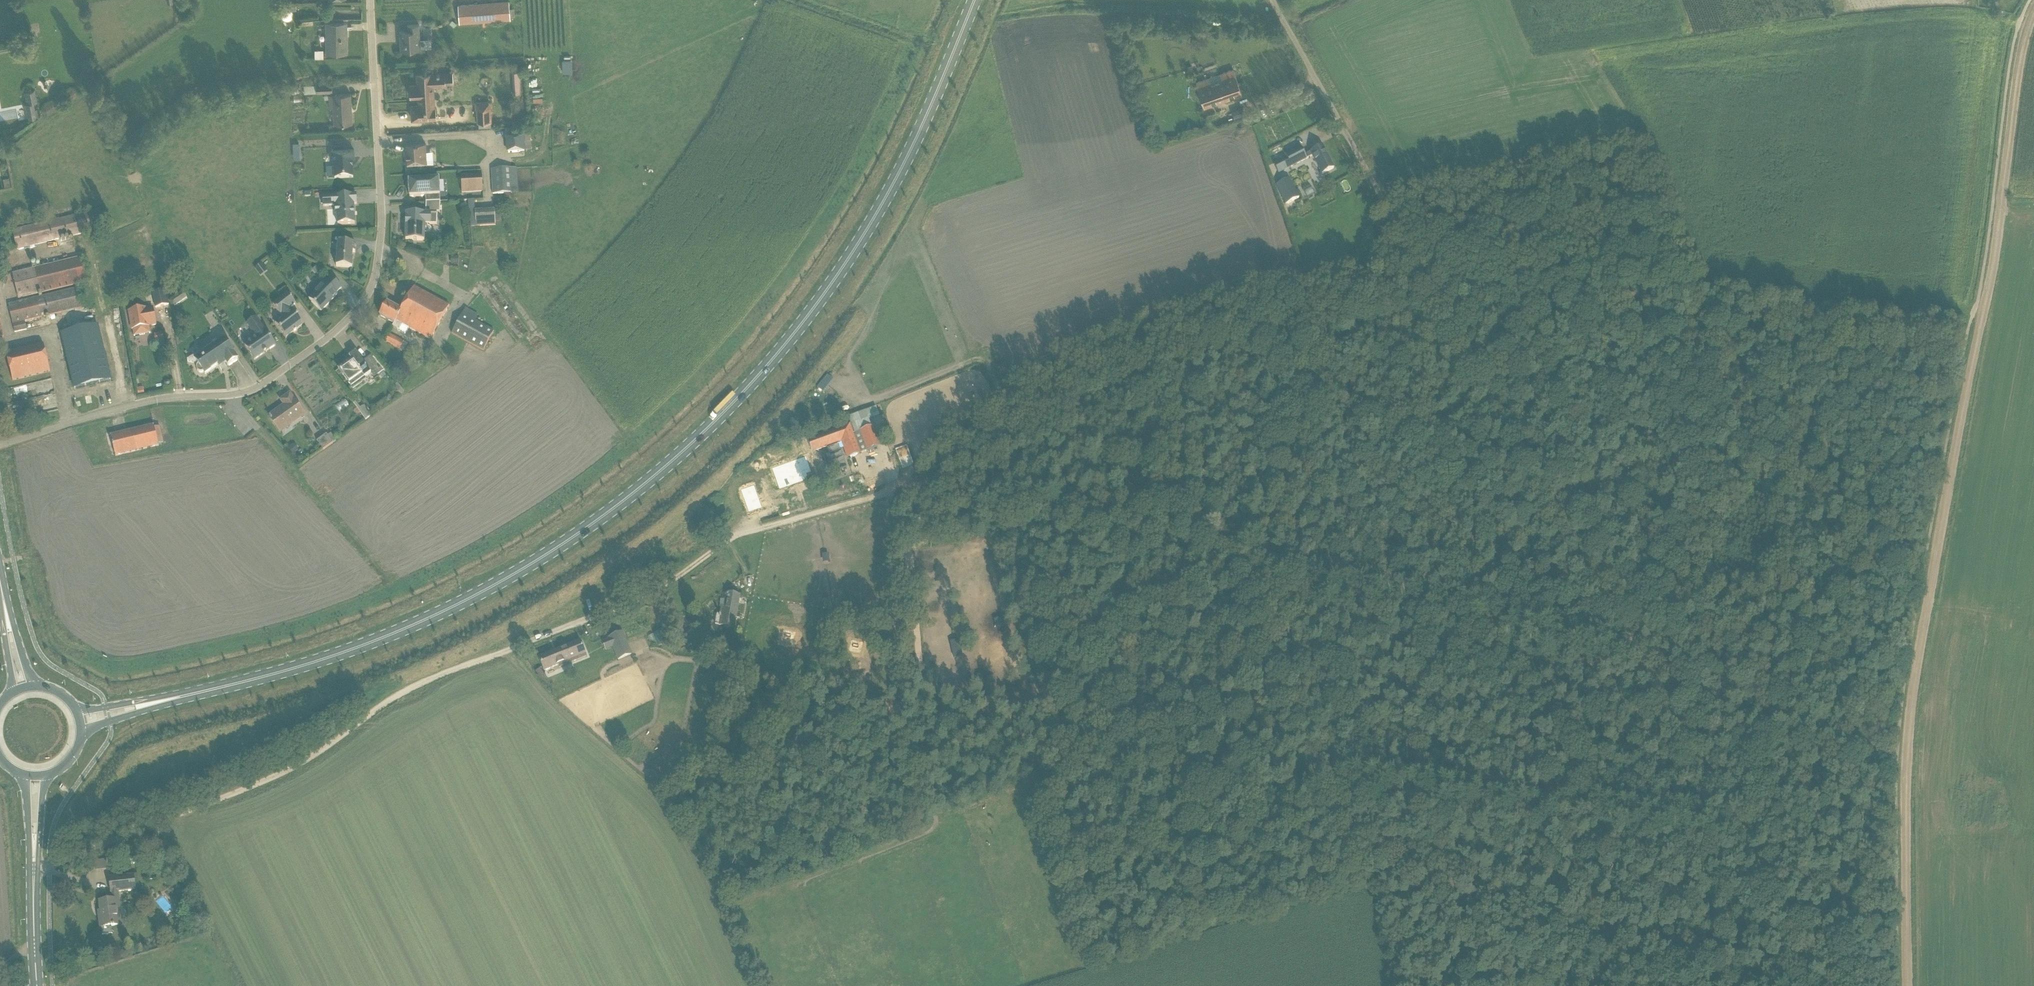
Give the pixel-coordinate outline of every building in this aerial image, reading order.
[(509,1),(458,5),(459,24),(510,20),(510,17),(510,9),(509,1)] [(344,23),(326,23),(327,53),(344,53),(344,46),(346,46),(346,31),(344,31),(344,23)] [(399,32),(400,51),(420,50),(419,25),(407,25),(407,31),(399,32)] [(1177,35),(1176,27),(1163,27),(1163,35),(1177,35)] [(323,50),(315,50),(315,58),(323,58),(323,50)] [(569,73),(569,61),(561,60),(560,73),(569,73)] [(1233,69),(1223,73),(1221,73),(1195,82),(1203,107),(1241,94),(1233,69)] [(453,85),(452,74),(444,74),(444,73),(417,74),(417,86),(409,86),(410,96),(418,96),(418,106),(411,106),(412,120),(436,119),(434,87),(445,87),(445,85),(453,85)] [(304,94),(332,92),(332,84),(304,85),(304,94)] [(27,120),(36,118),(33,104),(37,103),(34,91),(24,93),(26,105),(24,105),(27,120)] [(333,109),(333,125),(352,124),(351,94),(328,95),(329,109),(333,109)] [(491,123),(492,123),(491,102),(474,102),(475,110),(476,110),(477,124),(478,123),(478,128),(479,128),(479,129),(488,128),(491,128),(491,123)] [(1245,115),(1242,108),(1231,111),(1234,119),(1245,115)] [(522,126),(506,128),(507,133),(505,133),(507,153),(531,151),(530,131),(522,132),(522,126)] [(406,146),(407,169),(426,168),(425,144),(406,146)] [(1301,146),(1284,155),(1290,167),(1307,159),(1306,158),(1313,155),(1322,173),(1333,168),(1322,145),(1311,151),(1305,154),(1301,146)] [(333,179),(353,178),(352,158),(354,158),(354,150),(330,151),(330,160),(332,160),(333,179)] [(516,168),(491,169),(492,194),(503,194),(504,198),(511,198),(510,194),(518,193),(516,168)] [(482,175),(460,177),(462,193),(483,192),(482,175)] [(1299,197),(1289,178),(1276,185),(1286,204),(1299,197)] [(426,202),(440,201),(439,180),(408,181),(409,185),(408,185),(408,193),(409,193),(409,197),(425,196),(426,202)] [(334,196),(322,196),(323,207),(334,206),(334,215),(336,215),(336,225),(354,224),(353,204),(357,204),(356,196),(334,197),(334,196)] [(406,226),(405,240),(425,241),(425,234),(428,234),(429,234),(430,233),(430,232),(431,231),(431,230),(431,228),(430,227),(429,227),(428,227),(428,224),(436,224),(437,213),(439,213),(440,201),(426,202),(426,212),(414,211),(414,214),(406,213),(406,218),(405,226),(406,226)] [(102,209),(12,230),(17,250),(61,240),(72,237),(106,228),(102,209)] [(494,210),(475,211),(476,227),(495,226),(494,210)] [(356,244),(337,243),(336,267),(352,268),(353,258),(352,258),(352,252),(355,253),(356,244)] [(12,274),(18,299),(88,282),(82,257),(41,267),(32,269),(12,274)] [(262,263),(254,269),(260,276),(267,270),(262,263)] [(314,292),(308,299),(321,312),(337,295),(336,293),(341,288),(330,277),(325,283),(324,282),(321,286),(319,284),(313,291),(314,292)] [(454,297),(419,278),(401,311),(387,303),(379,316),(393,324),(392,327),(405,334),(408,328),(430,340),(454,297)] [(82,308),(78,288),(8,305),(14,333),(26,330),(25,322),(82,308)] [(155,308),(169,304),(166,290),(152,293),(155,308)] [(182,292),(170,300),(174,306),(187,298),(182,292)] [(274,323),(286,338),(303,324),(291,308),(295,305),(295,304),(286,293),(272,305),(282,317),(274,323)] [(146,308),(127,311),(131,330),(132,330),(134,337),(150,333),(149,327),(157,326),(153,307),(147,308),(146,308)] [(465,308),(451,334),(483,351),(494,331),(475,321),(478,315),(465,308)] [(275,345),(256,317),(246,324),(255,338),(244,345),(254,360),(275,345)] [(98,327),(62,335),(74,388),(110,379),(98,327)] [(162,332),(153,334),(155,343),(164,341),(162,332)] [(385,342),(400,350),(400,349),(403,351),(407,344),(403,342),(389,334),(385,342)] [(238,359),(223,338),(194,359),(198,365),(198,366),(197,366),(197,367),(197,368),(196,369),(197,370),(197,371),(197,372),(198,373),(199,373),(200,373),(200,374),(201,374),(202,373),(203,373),(204,375),(224,361),(228,366),(238,359)] [(6,353),(12,380),(50,371),(43,344),(6,353)] [(338,369),(351,387),(371,374),(374,378),(384,370),(372,355),(362,362),(355,352),(349,357),(351,360),(338,369)] [(142,381),(135,382),(138,395),(144,394),(142,381)] [(396,389),(400,395),(404,392),(396,384),(395,385),(396,389)] [(269,417),(280,433),(304,416),(289,395),(281,400),(285,406),(269,417)] [(333,400),(335,405),(343,402),(341,397),(333,400)] [(353,404),(365,420),(371,416),(364,406),(360,408),(355,402),(353,404)] [(778,466),(772,468),(776,479),(779,488),(794,483),(793,481),(799,479),(800,481),(808,478),(809,481),(824,476),(816,451),(841,442),(847,458),(850,457),(877,447),(879,446),(865,410),(847,417),(849,424),(807,439),(807,438),(795,442),(801,458),(793,461),(795,466),(789,468),(787,463),(784,464),(781,457),(775,459),(778,466)] [(153,425),(110,436),(115,456),(158,446),(158,444),(154,428),(153,425)] [(159,427),(154,428),(158,444),(163,443),(159,427)] [(331,433),(327,436),(332,443),(336,441),(331,433)] [(332,443),(327,436),(326,434),(317,441),(323,450),(332,443)] [(287,448),(292,455),(298,450),(294,444),(293,445),(292,444),(287,448)] [(748,511),(761,507),(754,485),(741,490),(748,511)] [(714,625),(724,627),(733,628),(739,596),(727,593),(724,609),(721,608),(720,616),(716,615),(714,625)] [(609,638),(602,641),(606,649),(613,646),(618,659),(631,654),(622,631),(609,637),(609,638)] [(538,657),(542,667),(544,670),(571,660),(572,662),(586,656),(583,650),(580,641),(577,641),(578,642),(579,641),(580,643),(567,649),(566,646),(538,657)] [(575,694),(580,704),(592,699),(587,688),(575,694)] [(113,900),(109,901),(99,902),(101,918),(99,918),(100,927),(122,925),(119,891),(135,890),(133,875),(109,877),(111,892),(112,892),(113,900)]
